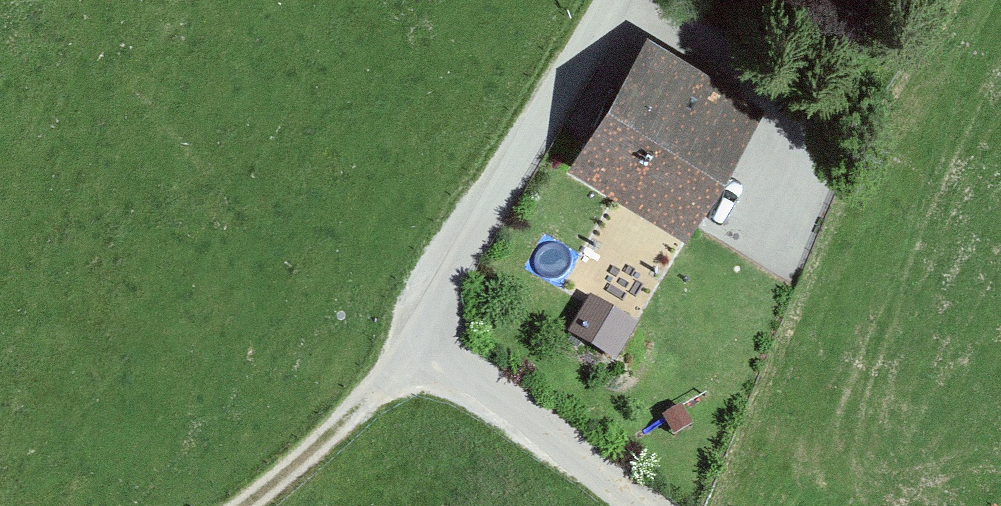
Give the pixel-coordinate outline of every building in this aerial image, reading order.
[(769,112),(651,45),(578,172),(696,240),(769,112)] [(619,354),(640,314),(589,288),(568,327),(619,354)]
